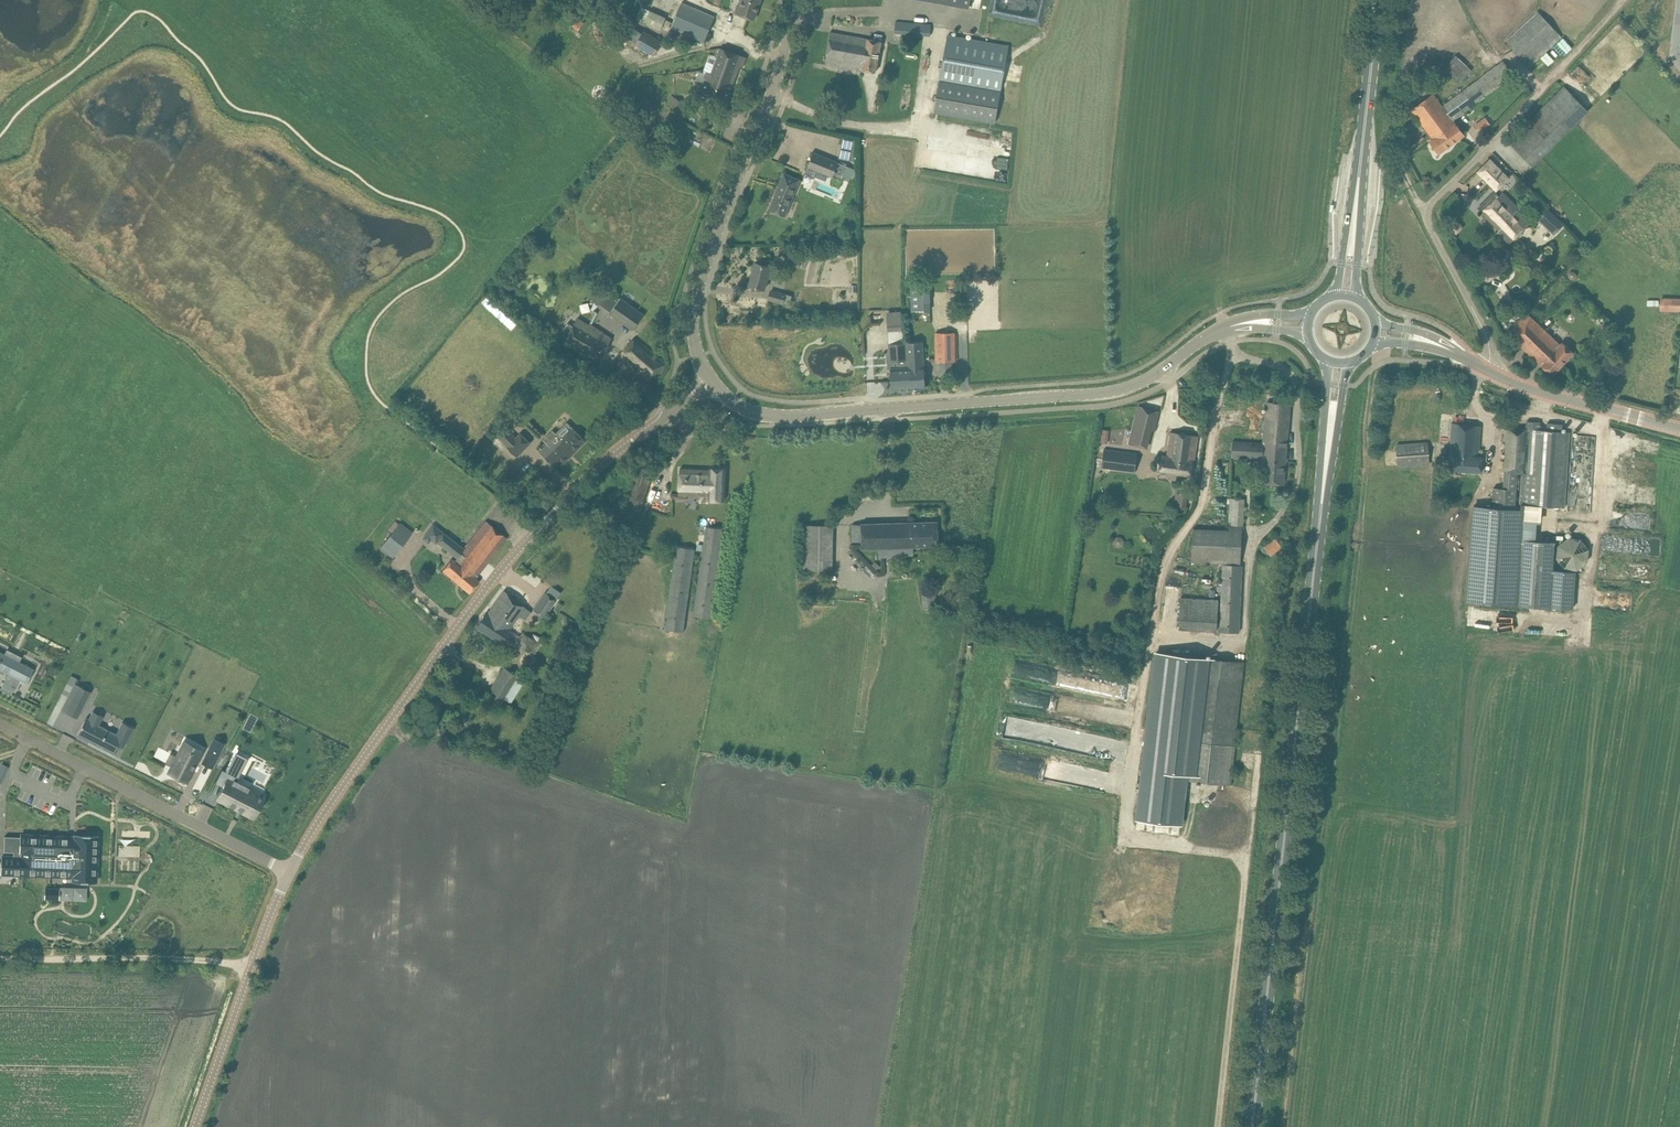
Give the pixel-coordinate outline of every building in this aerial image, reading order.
[(740,5),(738,5),(735,13),(754,19),(761,0),(742,0),(740,5)] [(673,24),(671,28),(672,28),(683,33),(704,42),(706,39),(716,18),(682,2),(673,24)] [(660,31),(666,17),(650,10),(644,23),(660,31)] [(1561,37),(1538,11),(1506,41),(1527,64),(1529,61),(1532,64),(1561,37)] [(930,36),(931,25),(896,21),(895,33),(930,36)] [(662,41),(644,30),(635,45),(654,56),(662,41)] [(867,38),(841,34),(830,32),(826,61),(862,67),(862,69),(873,70),(876,71),(880,40),(867,38)] [(996,123),(1001,93),(1009,47),(949,35),(934,112),(996,123)] [(697,71),(694,80),(704,83),(699,96),(727,107),(732,93),(730,92),(737,72),(736,72),(738,66),(743,68),(747,57),(720,48),(711,73),(708,72),(707,72),(703,71),(697,71)] [(1460,82),(1472,70),(1456,55),(1446,66),(1442,62),(1431,74),(1440,83),(1450,73),(1460,82)] [(1464,135),(1456,124),(1453,120),(1459,116),(1514,76),(1503,61),(1464,90),(1443,105),(1441,102),(1434,93),(1411,109),(1433,140),(1430,142),(1439,153),(1464,135)] [(1588,110),(1572,94),(1564,86),(1509,141),(1533,166),(1588,110)] [(676,111),(683,102),(676,98),(670,107),(676,111)] [(1486,117),(1475,125),(1481,133),(1491,125),(1486,117)] [(843,139),(839,158),(856,162),(856,146),(854,145),(855,141),(843,139)] [(808,167),(805,175),(815,179),(815,177),(824,180),(825,178),(827,179),(829,175),(842,180),(843,178),(849,181),(854,169),(848,166),(814,153),(808,167)] [(933,159),(932,169),(941,170),(942,160),(933,159)] [(1509,178),(1491,159),(1478,172),(1497,190),(1509,178)] [(800,180),(784,173),(770,210),(785,216),(800,180)] [(1494,191),(1477,208),(1499,230),(1505,224),(1503,222),(1518,208),(1503,193),(1499,196),(1494,191)] [(1559,219),(1545,205),(1535,216),(1549,229),(1559,219)] [(1499,230),(1498,231),(1510,243),(1530,223),(1517,210),(1519,208),(1518,208),(1503,222),(1505,224),(1499,230)] [(802,256),(790,253),(790,255),(786,255),(784,264),(788,265),(788,266),(799,269),(802,256)] [(774,279),(777,268),(755,263),(749,285),(765,289),(768,277),(774,279)] [(912,311),(930,310),(929,283),(911,284),(912,311)] [(785,295),(771,291),(769,299),(783,303),(785,295)] [(598,306),(605,299),(599,292),(592,299),(598,306)] [(610,313),(624,323),(633,330),(644,315),(621,298),(610,313)] [(1661,298),(1660,311),(1679,312),(1679,298),(1661,298)] [(1552,375),(1574,352),(1563,342),(1561,345),(1527,312),(1508,333),(1552,375)] [(568,323),(561,335),(567,338),(565,343),(564,344),(589,358),(599,363),(612,339),(603,333),(595,327),(589,323),(588,324),(578,318),(574,326),(568,323)] [(902,321),(888,323),(888,331),(903,330),(902,321)] [(936,362),(940,362),(940,375),(953,375),(952,361),(955,361),(954,332),(936,332),(936,362)] [(649,380),(665,364),(636,338),(626,349),(650,370),(644,375),(649,380)] [(926,388),(925,377),(924,366),(923,359),(922,341),(906,342),(907,367),(908,367),(908,373),(911,373),(912,389),(926,388)] [(907,367),(906,342),(889,343),(890,362),(904,361),(904,367),(890,368),(892,390),(912,389),(911,373),(908,373),(908,367),(907,367)] [(1233,441),(1232,452),(1232,458),(1252,459),(1252,457),(1261,457),(1260,482),(1272,483),(1283,484),(1290,404),(1267,402),(1263,443),(1233,441)] [(1138,406),(1133,426),(1152,431),(1154,431),(1157,422),(1159,411),(1138,406)] [(1526,429),(1507,427),(1503,472),(1504,472),(1503,488),(1493,488),(1492,507),(1472,505),(1465,601),(1518,605),(1522,540),(1524,520),(1525,505),(1531,505),(1531,511),(1539,512),(1540,506),(1563,508),(1569,432),(1562,431),(1562,424),(1548,423),(1547,430),(1541,430),(1541,425),(1539,425),(1540,422),(1527,421),(1526,429)] [(1481,472),(1482,457),(1477,456),(1481,426),(1452,423),(1449,454),(1448,454),(1446,469),(1481,472)] [(507,428),(499,437),(509,447),(508,447),(518,456),(531,443),(520,433),(517,437),(507,428)] [(586,441),(578,433),(573,428),(562,439),(555,433),(538,450),(550,462),(558,470),(586,441)] [(1197,457),(1198,447),(1200,436),(1171,432),(1167,456),(1162,455),(1160,471),(1191,476),(1194,456),(1197,457)] [(1397,445),(1398,466),(1429,464),(1427,443),(1397,445)] [(1135,471),(1137,454),(1104,450),(1102,467),(1135,471)] [(680,468),(679,495),(686,495),(687,489),(698,489),(698,495),(709,496),(709,500),(724,501),(726,468),(711,468),(710,470),(680,468)] [(639,515),(651,476),(635,471),(623,510),(639,515)] [(608,497),(614,503),(625,493),(619,486),(608,497)] [(1233,486),(1233,494),(1241,494),(1241,486),(1233,486)] [(1177,506),(1187,507),(1189,494),(1179,492),(1177,506)] [(1244,525),(1245,499),(1230,499),(1229,526),(1244,525)] [(395,521),(388,530),(392,533),(399,524),(395,521)] [(443,570),(462,585),(470,592),(479,582),(475,578),(478,574),(507,538),(498,531),(486,521),(464,549),(444,533),(437,542),(456,558),(454,561),(451,559),(443,570)] [(913,554),(913,547),(939,546),(938,522),(853,524),(853,535),(853,541),(862,541),(863,549),(879,548),(879,557),(906,556),(907,554),(913,554)] [(393,557),(412,533),(400,523),(399,524),(392,533),(380,548),(393,557)] [(802,526),(801,570),(832,571),(833,526),(802,526)] [(1193,528),(1191,562),(1241,564),(1242,526),(1229,526),(1229,530),(1193,528)] [(703,550),(695,615),(712,618),(724,529),(707,527),(703,550)] [(1115,539),(1114,542),(1116,545),(1119,546),(1122,544),(1123,540),(1121,538),(1118,537),(1115,539)] [(1271,556),(1283,548),(1275,537),(1263,546),(1264,547),(1261,550),(1265,555),(1268,553),(1271,556)] [(1589,549),(1581,539),(1568,537),(1558,545),(1556,558),(1564,568),(1577,570),(1587,562),(1589,549)] [(1555,542),(1522,540),(1518,605),(1551,607),(1573,609),(1575,571),(1553,570),(1555,542)] [(677,547),(666,629),(683,632),(695,549),(677,547)] [(1242,566),(1231,565),(1223,565),(1222,586),(1218,586),(1218,591),(1222,591),(1220,631),(1239,632),(1242,566)] [(504,591),(487,614),(509,629),(519,615),(525,607),(513,598),(504,591)] [(936,591),(922,592),(923,609),(937,609),(936,591)] [(533,610),(544,618),(556,601),(545,593),(533,610)] [(1216,630),(1218,599),(1181,598),(1179,628),(1216,630)] [(485,613),(476,627),(485,633),(500,643),(510,630),(509,629),(487,614),(485,613)] [(532,653),(539,641),(524,633),(517,646),(532,653)] [(1157,652),(1138,819),(1181,824),(1186,780),(1231,785),(1235,745),(1235,741),(1240,741),(1241,733),(1236,732),(1244,662),(1157,652)] [(11,696),(19,679),(26,683),(33,669),(19,662),(18,664),(3,656),(4,655),(0,653),(0,670),(8,673),(0,689),(0,690),(11,696)] [(1022,665),(1019,677),(1096,693),(1098,681),(1022,665)] [(489,690),(505,699),(519,676),(504,667),(489,690)] [(75,683),(61,710),(66,712),(71,701),(80,706),(83,707),(91,691),(75,683)] [(120,729),(119,729),(115,736),(109,733),(97,727),(103,716),(93,711),(86,725),(83,724),(77,735),(85,739),(89,741),(96,744),(97,743),(103,746),(102,747),(113,753),(114,752),(116,753),(120,746),(123,748),(129,735),(119,730),(120,729)] [(440,734),(439,730),(443,729),(442,723),(438,723),(438,722),(422,725),(424,737),(440,734)] [(182,747),(177,757),(170,753),(165,763),(172,766),(169,773),(186,782),(199,756),(182,747)] [(210,747),(202,762),(212,767),(220,752),(210,747)] [(222,769),(217,778),(219,779),(225,782),(223,787),(225,788),(221,794),(223,795),(221,799),(229,803),(239,808),(239,807),(243,808),(242,810),(253,815),(260,802),(246,794),(250,788),(250,787),(249,787),(240,782),(253,758),(237,750),(235,755),(234,755),(227,769),(226,771),(222,769)] [(4,836),(3,852),(16,852),(16,857),(1,856),(0,874),(72,876),(72,881),(95,882),(97,836),(74,835),(74,839),(67,839),(67,837),(20,835),(20,837),(4,836)] [(58,888),(44,888),(44,898),(58,899),(58,888)]
